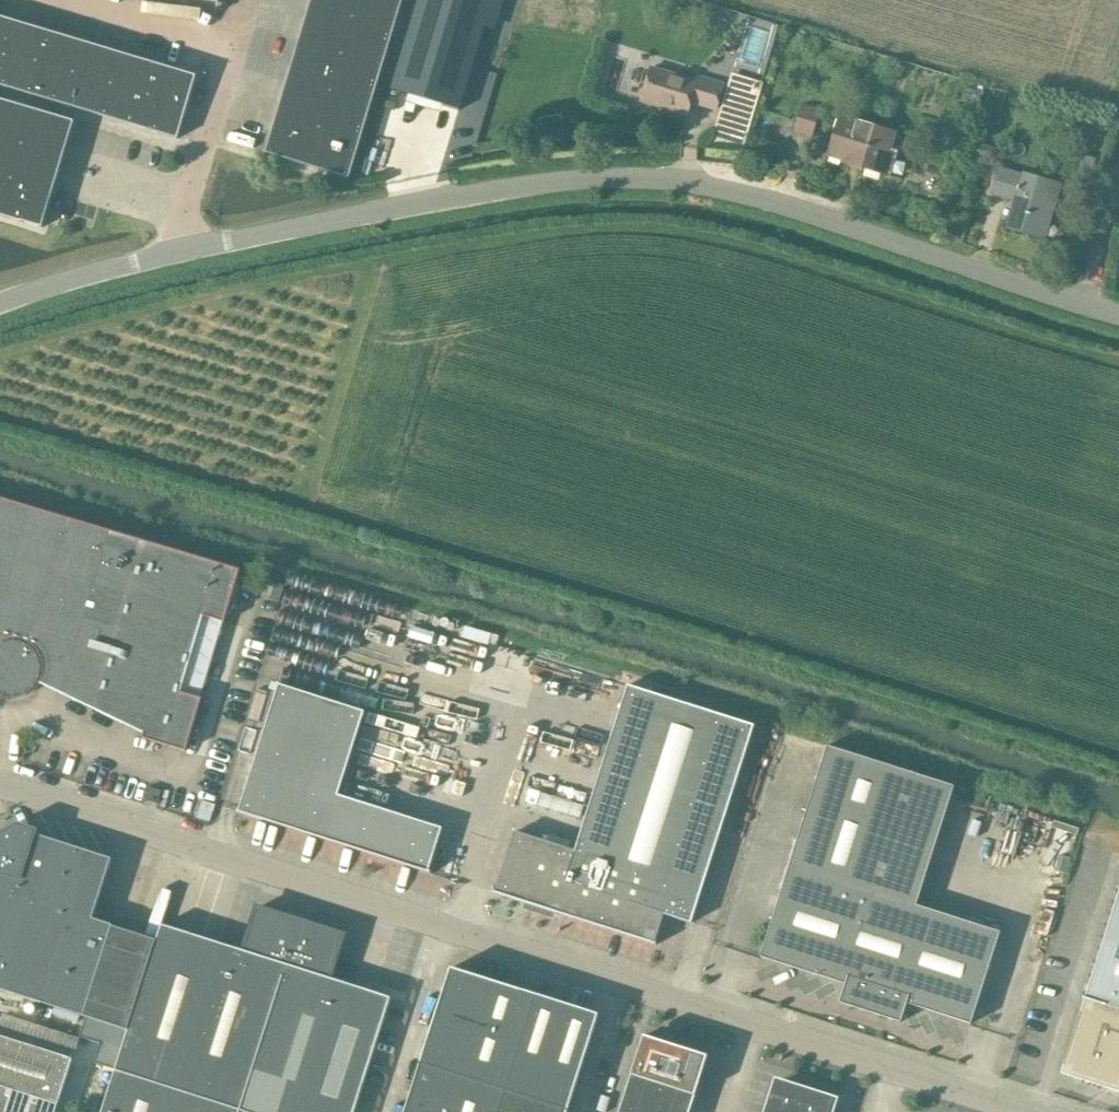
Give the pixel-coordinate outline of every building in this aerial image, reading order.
[(265,153),(349,179),(403,0),(312,0),(265,153)] [(391,89),(406,94),(440,104),(459,109),(459,110),(485,23),(492,0),(418,0),(391,89)] [(157,133),(178,139),(197,76),(0,17),(0,85),(157,133)] [(736,62),(760,71),(776,25),(753,17),(736,62)] [(695,80),(651,67),(641,100),(687,114),(691,101),(716,108),(723,83),(697,75),(695,80)] [(733,71),(714,139),(746,148),(765,80),(733,71)] [(22,223),(23,222),(43,228),(74,122),(0,99),(0,216),(22,223)] [(821,111),(802,105),(793,132),(812,138),(821,111)] [(841,162),(883,175),(897,132),(840,115),(827,156),(842,160),(841,162)] [(993,163),(997,148),(976,143),(972,158),(993,163)] [(1022,173),(1022,174),(1000,168),(992,194),(1015,200),(1006,228),(1045,239),(1061,185),(1022,173)] [(204,616),(225,622),(240,570),(0,498),(0,694),(1,695),(4,696),(7,697),(10,698),(13,698),(17,698),(20,697),(23,696),(26,695),(28,694),(31,692),(33,690),(35,688),(37,685),(39,683),(144,733),(143,738),(186,751),(202,698),(181,692),(204,616)] [(442,828),(338,795),(365,711),(279,684),(238,812),(267,821),(432,874),(433,872),(429,871),(442,828)] [(692,923),(754,725),(628,685),(575,850),(515,831),(496,892),(492,891),(491,893),(656,945),(657,943),(656,943),(665,914),(692,923)] [(827,746),(760,957),(846,984),(840,1003),(901,1022),(907,1004),(971,1024),(1000,933),(916,906),(910,904),(951,784),(913,773),(827,746)] [(157,803),(161,791),(149,787),(145,799),(157,803)] [(1086,821),(1035,1018),(1050,1017),(1056,995),(1056,999),(1066,963),(1079,963),(1087,931),(1086,821)] [(84,1016),(108,1024),(128,1030),(155,946),(157,940),(137,933),(113,926),(113,925),(93,919),(112,859),(18,829),(0,838),(0,990),(84,1016)] [(443,837),(432,865),(457,874),(467,846),(443,837)] [(1064,1064),(1065,1065),(1065,1066),(1110,1081),(1109,1083),(1108,1086),(1118,1089),(1118,892),(1086,998),(1084,997),(1083,998),(1085,999),(1064,1064)] [(241,1110),(299,926),(288,923),(290,918),(258,908),(244,951),(224,944),(218,965),(155,946),(116,1070),(241,1110)] [(300,927),(299,926),(241,1110),(246,1111),(355,1111),(391,998),(330,978),(344,935),(311,925),(310,930),(300,927)] [(568,1110),(599,1015),(451,967),(405,1111),(568,1111),(568,1110)] [(7,1014),(1,1033),(75,1056),(81,1036),(7,1014)] [(73,1058),(0,1035),(0,1111),(56,1111),(73,1058)] [(687,1049),(644,1036),(632,1074),(696,1094),(704,1068),(700,1066),(702,1059),(685,1053),(687,1049)] [(241,1110),(116,1070),(102,1111),(240,1111),(241,1110)] [(696,1094),(632,1074),(624,1099),(665,1111),(690,1111),(696,1094)] [(839,1098),(796,1084),(795,1088),(778,1083),(775,1091),(771,1089),(764,1111),(834,1111),(839,1098)] [(624,1099),(620,1111),(665,1111),(624,1099)]
